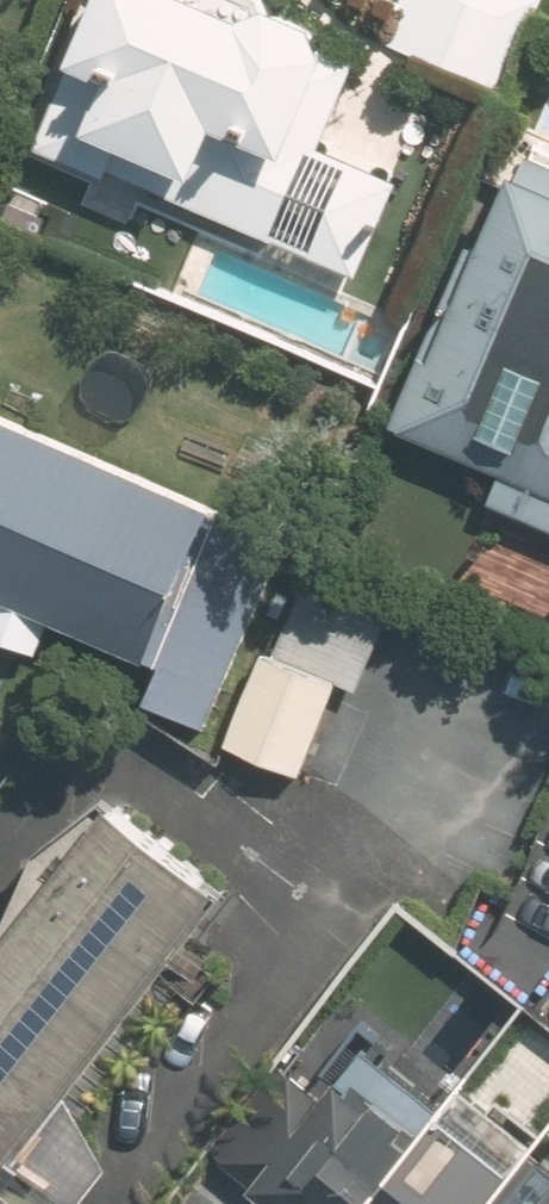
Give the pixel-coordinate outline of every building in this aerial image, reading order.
[(41,146),(107,174),(109,168),(280,238),(354,60),(330,51),(335,40),(322,12),(294,0),(103,0),(41,146)] [(539,0),(395,0),(376,46),(498,98),(539,0)] [(541,132),(528,164),(521,160),(488,235),(476,231),(397,412),(404,415),(398,428),(467,457),(439,522),(507,551),(517,525),(548,539),(548,135),(541,132)] [(0,405),(0,624),(38,640),(52,605),(166,656),(150,693),(205,717),(287,533),(0,405)] [(397,593),(318,558),(278,655),(270,651),(230,744),(335,786),(368,713),(334,698),(344,677),(360,683),(397,593)] [(0,946),(0,1203),(73,1203),(110,1156),(74,1129),(186,986),(200,997),(229,961),(211,946),(226,925),(203,907),(230,874),(123,789),(0,946)] [(454,1097),(377,1038),(348,1074),(332,1060),(314,1082),(289,1062),(235,1130),(273,1159),(256,1182),(284,1203),(369,1203),(454,1097)] [(538,1143),(547,1125),(505,1093),(494,1107),(464,1083),(454,1097),(369,1203),(490,1203),(538,1143)] [(538,1143),(490,1203),(548,1203),(548,1151),(538,1143)]
